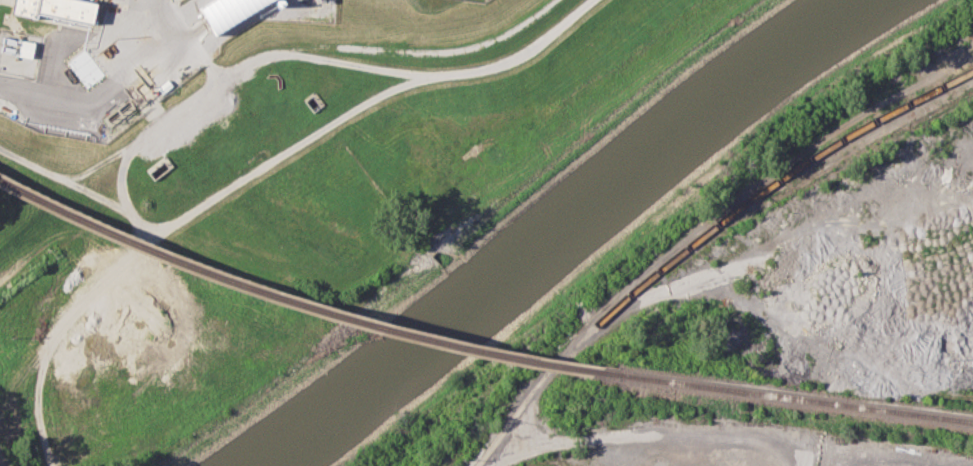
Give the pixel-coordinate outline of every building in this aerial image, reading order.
[(10,12),(13,0),(85,0),(95,2),(91,22),(36,11),(35,17),(10,12)]
